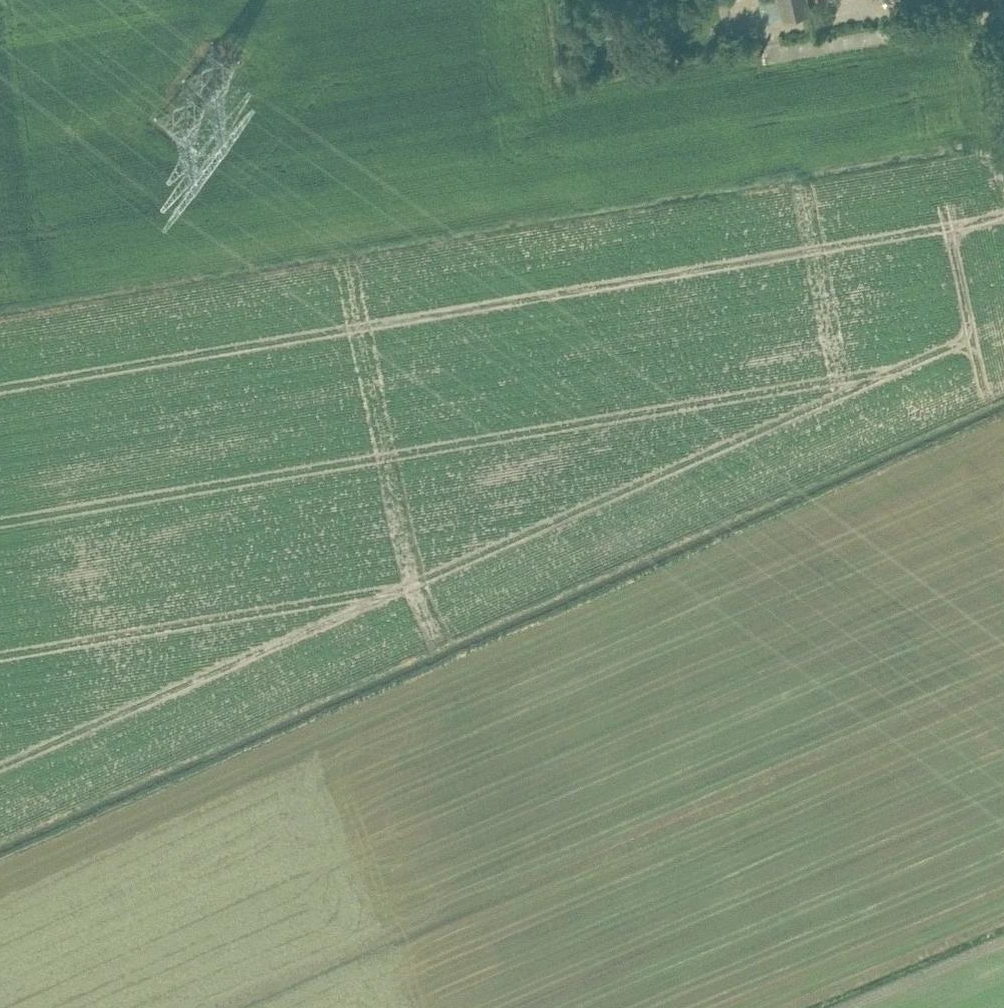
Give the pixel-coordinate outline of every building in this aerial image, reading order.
[(785,19),(811,13),(809,0),(780,0),(785,19)] [(661,2),(647,5),(650,19),(664,16),(661,2)]
